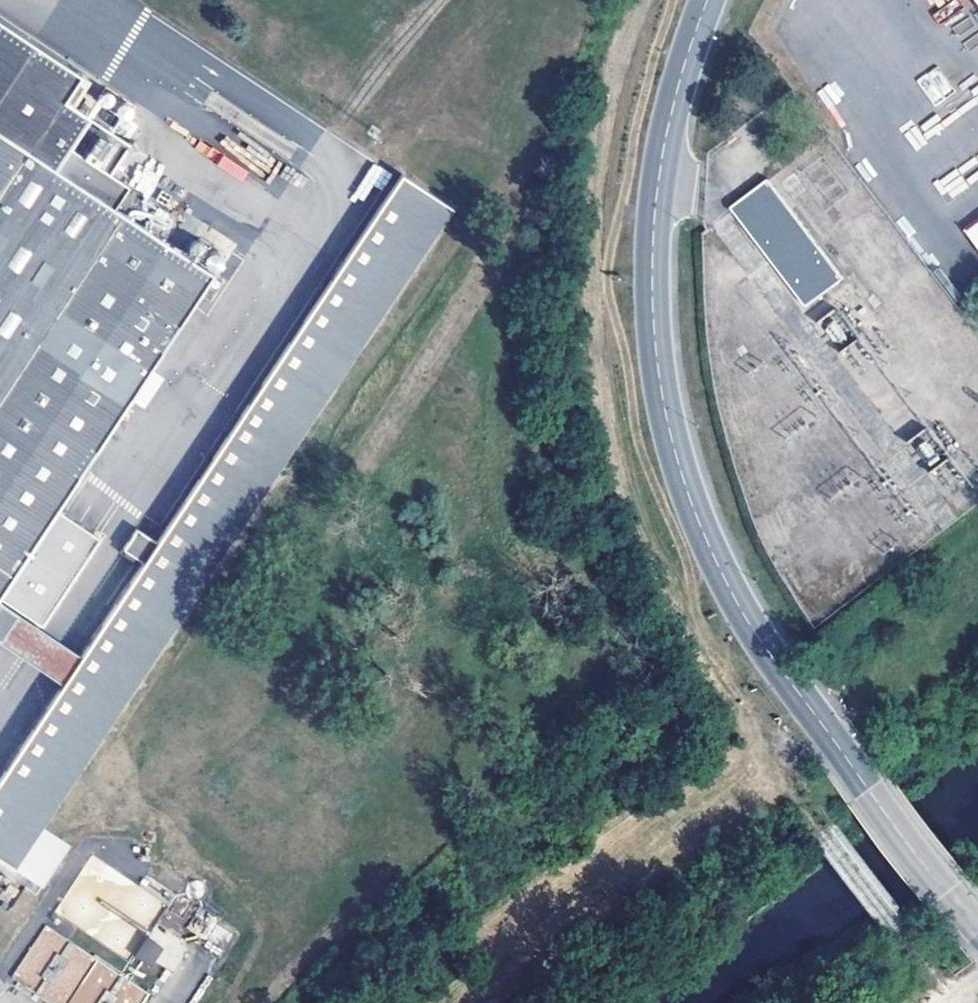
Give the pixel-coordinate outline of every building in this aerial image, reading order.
[(53,168),(90,114),(65,98),(82,72),(0,16),(0,597),(79,478),(98,450),(162,353),(180,325),(213,275),(53,168)] [(82,656),(63,685),(0,780),(0,859),(39,885),(69,841),(44,825),(452,208),(402,175),(82,656)] [(769,182),(732,210),(808,309),(845,280),(769,182)] [(965,226),(977,244),(977,216),(965,226)] [(203,340),(180,325),(162,353),(185,367),(203,340)] [(119,464),(98,450),(79,478),(101,491),(119,464)] [(18,613),(0,601),(0,641),(18,613)] [(0,641),(0,643),(63,685),(82,656),(18,613),(0,641)] [(50,1002),(140,1002),(148,990),(43,927),(11,979),(50,1002)] [(149,936),(136,954),(153,966),(166,948),(149,936)]
